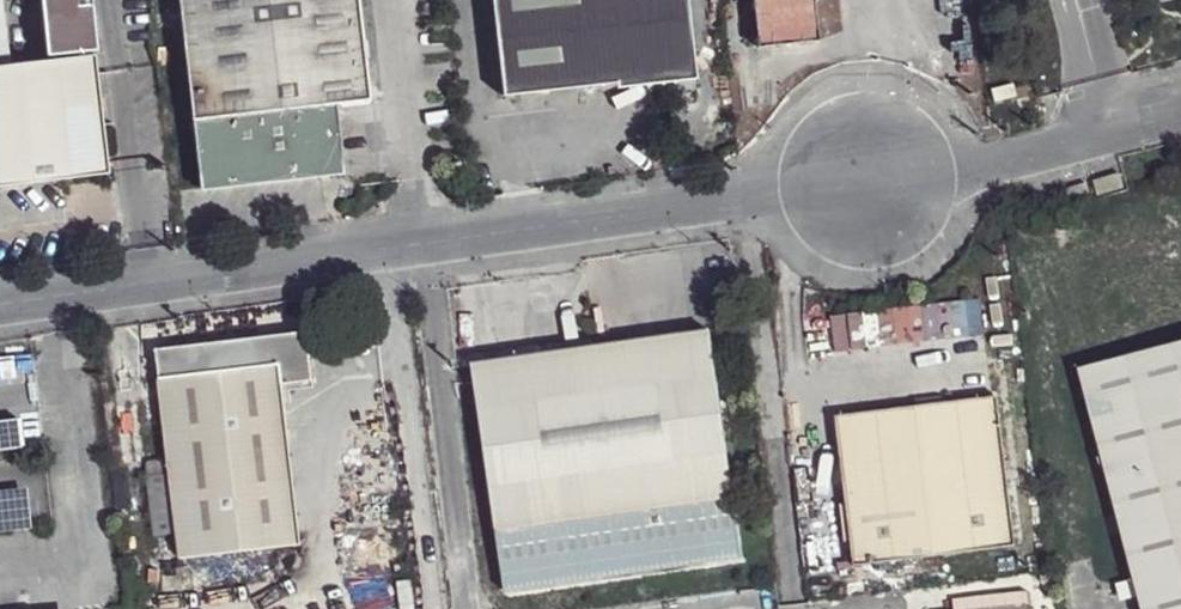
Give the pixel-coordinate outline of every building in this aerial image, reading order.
[(108,174),(94,56),(10,66),(2,0),(0,0),(0,187),(108,174)] [(198,191),(342,175),(334,103),(367,99),(356,0),(177,0),(198,191)] [(501,96),(614,83),(615,89),(672,83),(695,80),(686,0),(490,0),(501,96)] [(757,48),(817,41),(813,0),(752,0),(757,48)] [(695,80),(672,83),(673,91),(696,89),(695,80)] [(471,365),(504,591),(741,557),(709,331),(471,365)] [(307,333),(154,350),(168,459),(145,462),(153,536),(176,533),(179,560),(301,546),(282,385),(312,382),(307,333)] [(1133,580),(1137,597),(1140,608),(1180,608),(1180,342),(1078,369),(1133,580)] [(835,417),(854,567),(1015,547),(997,397),(835,417)] [(1133,580),(1115,584),(1120,601),(1137,597),(1133,580)]
